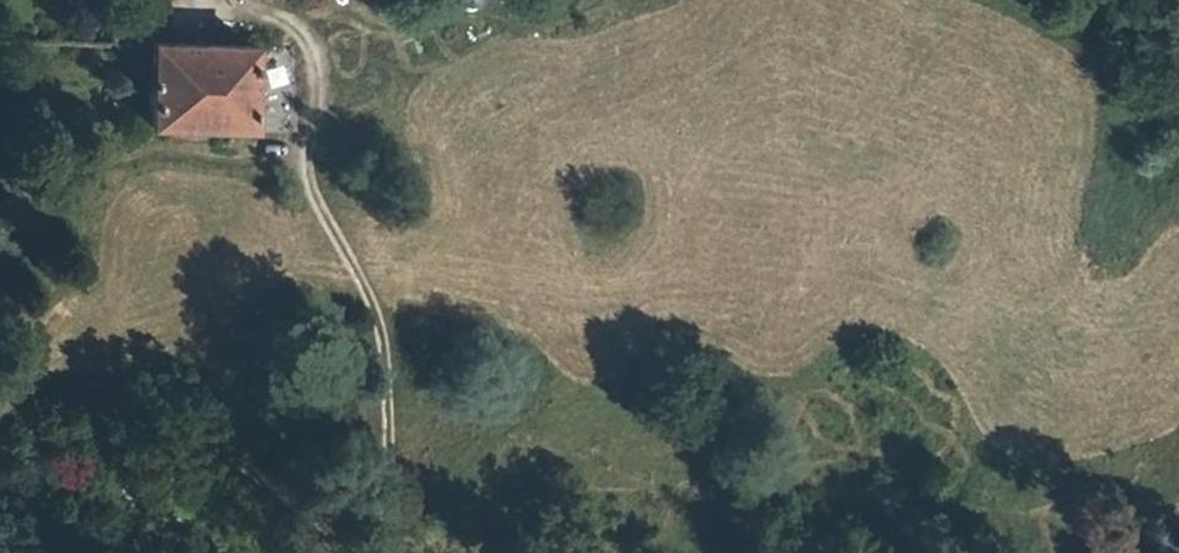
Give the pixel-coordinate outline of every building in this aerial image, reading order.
[(147,46),(146,123),(250,127),(251,49),(147,46)]
